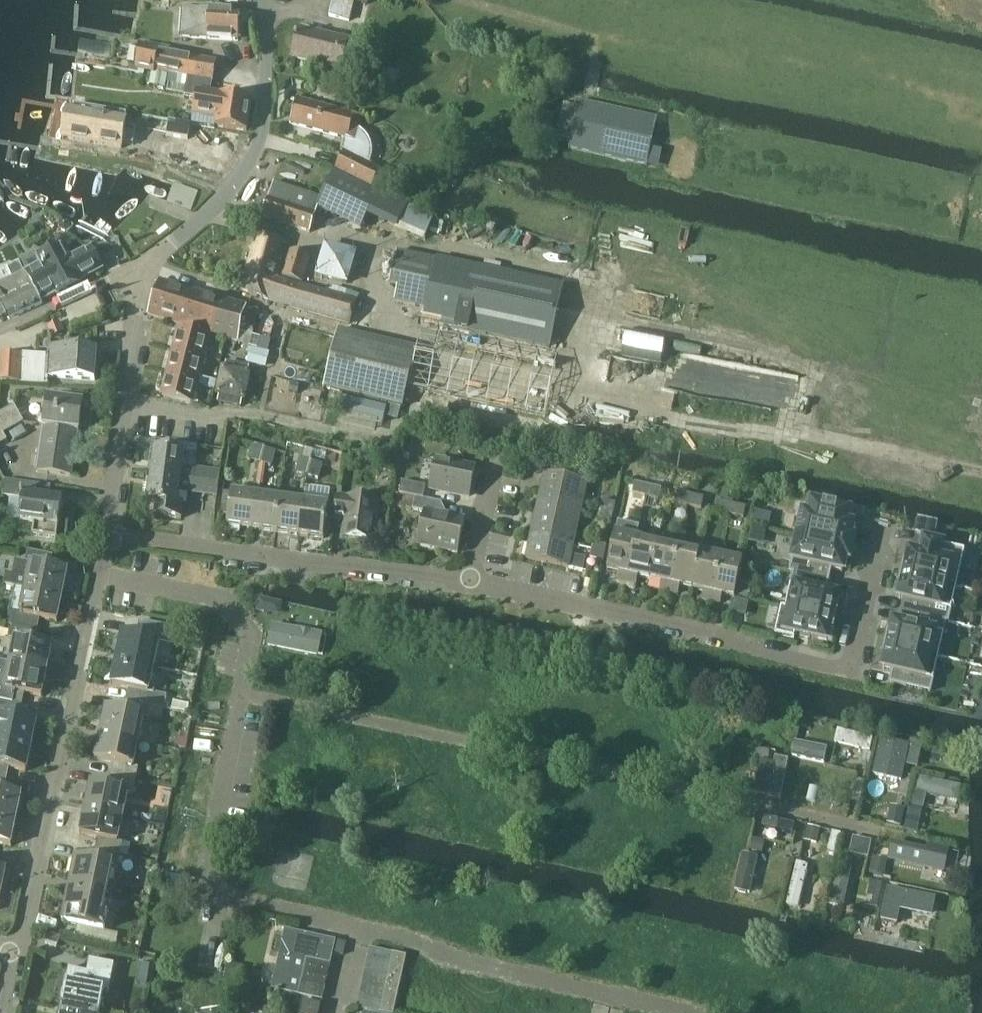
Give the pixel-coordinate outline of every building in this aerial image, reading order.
[(350,20),(355,0),(333,0),(329,15),(350,20)] [(238,39),(239,12),(214,10),(214,5),(201,4),(201,9),(197,8),(183,8),(181,36),(202,37),(238,39)] [(292,57),(341,68),(347,40),(299,28),(292,57)] [(167,72),(169,73),(188,77),(210,82),(215,60),(163,50),(164,45),(146,41),(145,45),(139,44),(134,65),(152,69),(167,72)] [(129,70),(144,74),(146,68),(131,65),(129,70)] [(165,80),(167,72),(152,69),(151,77),(165,80)] [(186,84),(188,77),(169,73),(168,79),(184,83),(186,84)] [(208,91),(210,82),(188,77),(186,84),(184,94),(196,96),(193,114),(216,118),(215,125),(245,130),(251,98),(220,93),(208,91)] [(339,162),(336,170),(371,187),(380,170),(369,164),(371,157),(372,150),(371,141),(364,132),(357,128),(361,117),(297,99),(290,122),(345,138),(342,151),(345,152),(339,162)] [(569,148),(647,165),(658,118),(580,100),(569,148)] [(75,114),(71,141),(123,149),(128,122),(127,122),(128,115),(77,107),(76,114),(75,114)] [(169,121),(167,135),(188,139),(191,125),(169,121)] [(407,209),(370,190),(371,187),(336,170),(320,201),(274,185),(264,218),(309,233),(317,207),(360,229),(367,216),(396,230),(424,243),(434,218),(408,206),(407,209)] [(192,209),(200,187),(176,179),(168,201),(192,209)] [(451,215),(440,259),(454,262),(465,218),(451,215)] [(71,228),(70,224),(70,222),(65,219),(63,220),(60,222),(60,228),(66,231),(71,228)] [(241,290),(349,322),(355,301),(278,278),(288,244),(257,235),(241,290)] [(315,275),(348,284),(357,253),(325,243),(315,275)] [(80,282),(78,280),(101,268),(90,248),(74,257),(71,251),(65,254),(61,246),(41,257),(37,251),(22,258),(29,272),(27,273),(40,300),(56,292),(57,294),(80,282)] [(282,276),(301,281),(309,256),(290,250),(282,276)] [(454,262),(440,259),(396,250),(388,285),(398,287),(395,301),(426,308),(423,321),(424,321),(444,325),(551,348),(557,318),(564,285),(454,262)] [(42,303),(40,300),(27,273),(27,272),(26,273),(20,259),(4,267),(11,280),(0,285),(0,316),(7,313),(9,319),(42,303)] [(251,347),(261,311),(258,310),(245,306),(245,305),(158,279),(148,314),(156,316),(175,322),(227,337),(223,352),(233,354),(236,342),(251,347)] [(60,320),(47,326),(52,338),(65,333),(60,320)] [(209,333),(180,326),(174,350),(169,371),(163,395),(192,402),(209,333)] [(400,407),(416,349),(338,327),(328,367),(322,385),(398,406),(400,407)] [(267,354),(272,334),(256,330),(251,350),(267,354)] [(627,330),(622,355),(662,362),(666,337),(627,330)] [(420,337),(409,387),(545,417),(556,366),(420,337)] [(52,376),(95,379),(96,349),(50,346),(50,355),(0,352),(0,381),(51,384),(52,376)] [(244,400),(251,367),(231,362),(223,395),(244,400)] [(208,386),(210,378),(202,377),(200,384),(208,386)] [(216,388),(218,380),(210,378),(208,386),(216,388)] [(50,397),(46,424),(77,429),(80,429),(84,402),(50,397)] [(343,397),(339,414),(383,425),(387,408),(343,397)] [(11,409),(3,413),(11,427),(24,420),(16,406),(11,409)] [(4,431),(11,427),(3,413),(0,415),(0,443),(8,439),(4,431)] [(74,450),(77,429),(46,424),(39,470),(72,475),(75,451),(74,450)] [(390,455),(392,445),(378,442),(376,453),(390,455)] [(249,459),(260,463),(265,448),(253,444),(249,459)] [(186,450),(156,446),(152,473),(194,478),(196,466),(184,464),(186,450)] [(276,451),(265,448),(260,463),(272,466),(276,451)] [(382,470),(395,473),(398,460),(385,457),(382,470)] [(298,472),(308,476),(312,462),(302,459),(298,472)] [(469,495),(475,468),(436,460),(430,487),(469,495)] [(323,465),(312,462),(308,476),(318,479),(323,465)] [(181,489),(205,493),(209,468),(196,466),(194,478),(152,473),(149,500),(160,501),(159,514),(182,517),(184,502),(179,501),(181,489)] [(217,494),(220,469),(209,468),(205,493),(217,494)] [(546,471),(541,493),(584,502),(589,481),(546,471)] [(63,497),(46,495),(47,484),(6,479),(4,495),(23,498),(20,520),(35,522),(33,535),(58,538),(63,497)] [(424,498),(427,486),(403,481),(400,493),(415,496),(424,498)] [(233,492),(229,524),(254,527),(258,490),(257,490),(258,484),(248,483),(248,489),(247,494),(233,492)] [(635,483),(633,493),(647,496),(649,486),(635,483)] [(662,488),(649,486),(647,496),(660,500),(662,488)] [(268,491),(258,490),(254,527),(277,530),(281,498),(268,496),(268,491)] [(675,502),(689,506),(692,495),(677,492),(675,502)] [(584,502),(541,493),(536,514),(579,523),(584,502)] [(295,495),(295,499),(281,498),(277,530),(301,533),(305,496),(295,495)] [(350,496),(350,497),(338,495),(335,518),(347,520),(345,535),(373,539),(378,499),(350,496)] [(701,509),(704,498),(692,495),(689,506),(701,509)] [(315,497),(305,496),(301,533),(325,536),(329,504),(315,502),(315,497)] [(464,519),(448,516),(441,502),(424,498),(415,496),(413,509),(425,511),(418,544),(457,552),(464,519)] [(604,498),(602,506),(615,508),(617,500),(604,498)] [(717,512),(732,515),(734,504),(720,501),(717,512)] [(803,513),(798,537),(852,549),(855,538),(851,537),(854,525),(848,524),(851,512),(838,509),(838,508),(825,505),(825,506),(812,503),(809,515),(803,513)] [(746,507),(734,504),(732,515),(744,517),(746,507)] [(615,508),(602,506),(601,514),(613,516),(615,508)] [(756,511),(753,523),(769,527),(771,515),(756,511)] [(536,514),(532,535),(575,545),(579,523),(536,514)] [(622,572),(620,581),(627,582),(638,536),(617,531),(608,568),(622,572)] [(575,545),(532,535),(527,556),(570,566),(575,545)] [(659,541),(638,536),(627,582),(635,584),(637,575),(651,578),(659,541)] [(798,537),(790,571),(829,580),(832,569),(843,572),(846,560),(850,561),(852,549),(798,537)] [(595,540),(593,548),(606,551),(607,543),(595,540)] [(904,563),(901,574),(957,587),(962,563),(953,561),(956,548),(944,545),(944,544),(924,540),(921,554),(910,551),(907,564),(904,563)] [(670,591),(680,545),(659,541),(651,578),(665,581),(663,590),(670,591)] [(702,550),(680,545),(670,591),(678,593),(680,584),(693,587),(702,550)] [(593,548),(591,556),(604,559),(606,551),(593,548)] [(53,555),(29,550),(26,562),(16,560),(13,574),(7,573),(4,583),(16,586),(64,596),(69,570),(51,567),(53,555)] [(705,599),(712,601),(723,555),(702,550),(693,587),(707,590),(705,599)] [(736,597),(744,560),(723,555),(712,601),(720,602),(722,593),(736,597)] [(782,607),(837,619),(839,608),(835,607),(838,595),(826,593),(829,580),(790,571),(790,572),(794,573),(786,608),(782,607)] [(911,601),(908,613),(947,621),(949,622),(953,603),(943,600),(947,585),(957,587),(901,574),(899,586),(902,586),(899,598),(911,601)] [(58,621),(64,596),(16,586),(12,601),(8,624),(13,625),(14,625),(38,630),(41,618),(58,621)] [(739,587),(737,597),(750,600),(753,590),(739,587)] [(256,610),(262,611),(268,607),(270,599),(259,596),(256,610)] [(744,613),(747,601),(737,598),(734,611),(744,613)] [(827,642),(830,630),(834,631),(837,619),(782,607),(776,635),(794,639),(795,635),(827,642)] [(888,633),(885,644),(939,657),(947,621),(908,613),(905,624),(894,622),(891,634),(888,633)] [(308,656),(323,659),(330,626),(316,623),(308,656)] [(11,638),(15,639),(10,663),(48,671),(53,645),(36,642),(38,630),(14,625),(13,625),(11,638)] [(123,634),(118,660),(156,668),(161,643),(165,644),(168,630),(143,625),(141,638),(123,634)] [(893,671),(891,683),(931,692),(939,657),(885,644),(883,656),(886,656),(883,669),(893,671)] [(165,709),(168,695),(155,693),(155,692),(151,691),(156,668),(118,660),(112,685),(130,689),(128,700),(153,705),(152,706),(165,709)] [(23,704),(25,693),(43,696),(48,671),(10,663),(0,661),(0,699),(23,704)] [(0,714),(0,738),(33,745),(38,720),(20,716),(23,704),(0,699),(0,714)] [(150,718),(152,706),(153,705),(128,700),(125,712),(107,709),(102,735),(140,743),(145,717),(150,718)] [(174,701),(172,709),(188,712),(190,704),(174,701)] [(871,751),(874,738),(840,730),(837,743),(871,751)] [(97,759),(115,763),(112,776),(137,780),(140,768),(135,767),(140,743),(102,735),(97,759)] [(906,763),(918,766),(923,741),(911,738),(910,743),(881,736),(873,773),(903,780),(906,763)] [(33,745),(0,738),(0,777),(8,779),(10,767),(28,771),(33,745)] [(823,764),(827,749),(796,742),(793,757),(823,764)] [(753,748),(752,757),(769,759),(770,750),(753,748)] [(871,762),(873,754),(864,752),(862,760),(871,762)] [(791,758),(776,756),(769,795),(784,797),(791,758)] [(796,775),(791,800),(803,803),(808,777),(796,775)] [(963,785),(920,775),(916,790),(959,800),(963,785)] [(92,783),(87,809),(125,817),(130,793),(134,794),(137,780),(112,776),(110,787),(92,783)] [(18,820),(23,795),(5,791),(8,779),(0,777),(0,816),(18,820)] [(82,834),(99,838),(97,850),(121,855),(124,842),(120,841),(125,817),(87,809),(82,834)] [(904,812),(891,809),(888,825),(901,827),(904,812)] [(12,846),(18,820),(0,816),(0,844),(12,846)] [(908,817),(905,831),(918,834),(921,820),(908,817)] [(793,834),(795,825),(765,818),(763,827),(793,834)] [(820,829),(809,827),(805,842),(817,844),(820,829)] [(872,841),(853,837),(849,854),(868,858),(872,841)] [(750,852),(762,854),(764,842),(752,839),(750,852)] [(932,868),(923,866),(927,848),(900,842),(896,861),(889,859),(885,876),(928,884),(932,868)] [(76,858),(71,884),(109,892),(114,867),(119,868),(121,855),(97,850),(94,862),(76,858)] [(737,890),(752,893),(760,857),(745,854),(737,890)] [(887,861),(875,859),(872,874),(884,877),(887,861)] [(809,864),(796,861),(786,905),(799,908),(809,864)] [(850,865),(838,863),(829,906),(841,909),(850,865)] [(150,899),(153,885),(142,883),(139,897),(150,899)] [(63,921),(81,925),(82,925),(79,940),(116,947),(120,933),(106,930),(109,917),(104,916),(109,892),(71,884),(65,909),(63,921)] [(887,888),(884,901),(935,911),(938,898),(887,888)] [(285,929),(272,989),(299,995),(302,982),(304,971),(307,959),(331,964),(336,940),(312,935),(285,929)] [(48,933),(44,944),(57,948),(61,938),(48,933)] [(368,960),(391,965),(394,953),(370,948),(368,960)] [(407,956),(394,953),(391,965),(389,977),(386,989),(384,1001),(381,1012),(395,1012),(407,956)] [(328,976),(331,964),(307,959),(304,971),(328,976)] [(61,1007),(89,1012),(100,1012),(104,991),(109,992),(115,965),(90,960),(87,972),(69,969),(61,1007)] [(365,972),(389,977),(391,965),(368,960),(365,972)] [(328,976),(304,971),(302,982),(325,988),(328,976)] [(363,984),(386,989),(389,977),(365,972),(363,984)] [(325,988),(302,982),(299,995),(323,1000),(325,988)] [(360,996),(384,1001),(386,989),(363,984),(360,996)] [(380,1012),(381,1012),(384,1001),(360,996),(357,1008),(380,1012)] [(304,1002),(301,1012),(320,1012),(322,1006),(304,1002)]
